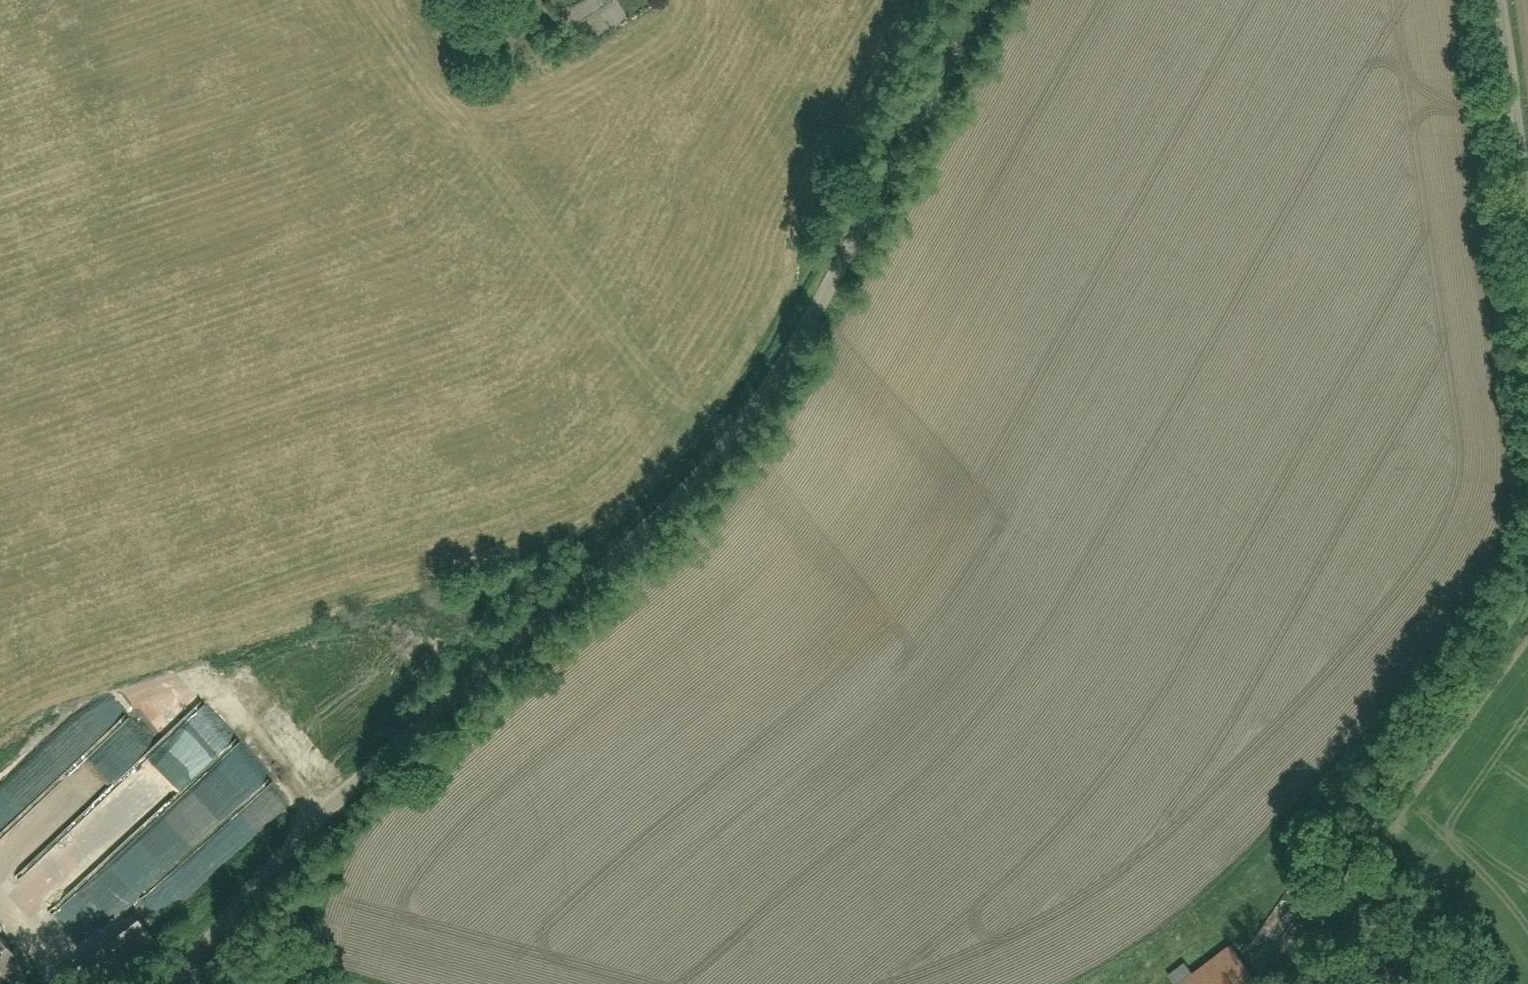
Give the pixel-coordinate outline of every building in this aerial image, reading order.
[(0,836),(0,856),(34,894),(74,858),(73,856),(71,858),(56,842),(114,789),(116,791),(96,809),(124,840),(191,779),(160,745),(154,751),(126,720),(0,836)] [(201,773),(236,810),(276,773),(240,736),(201,773)] [(14,959),(0,943),(0,971),(14,959)] [(1175,983),(1176,983),(1246,983),(1254,979),(1227,944),(1191,971),(1175,983)] [(1175,983),(1191,971),(1183,960),(1167,972),(1175,983)]
